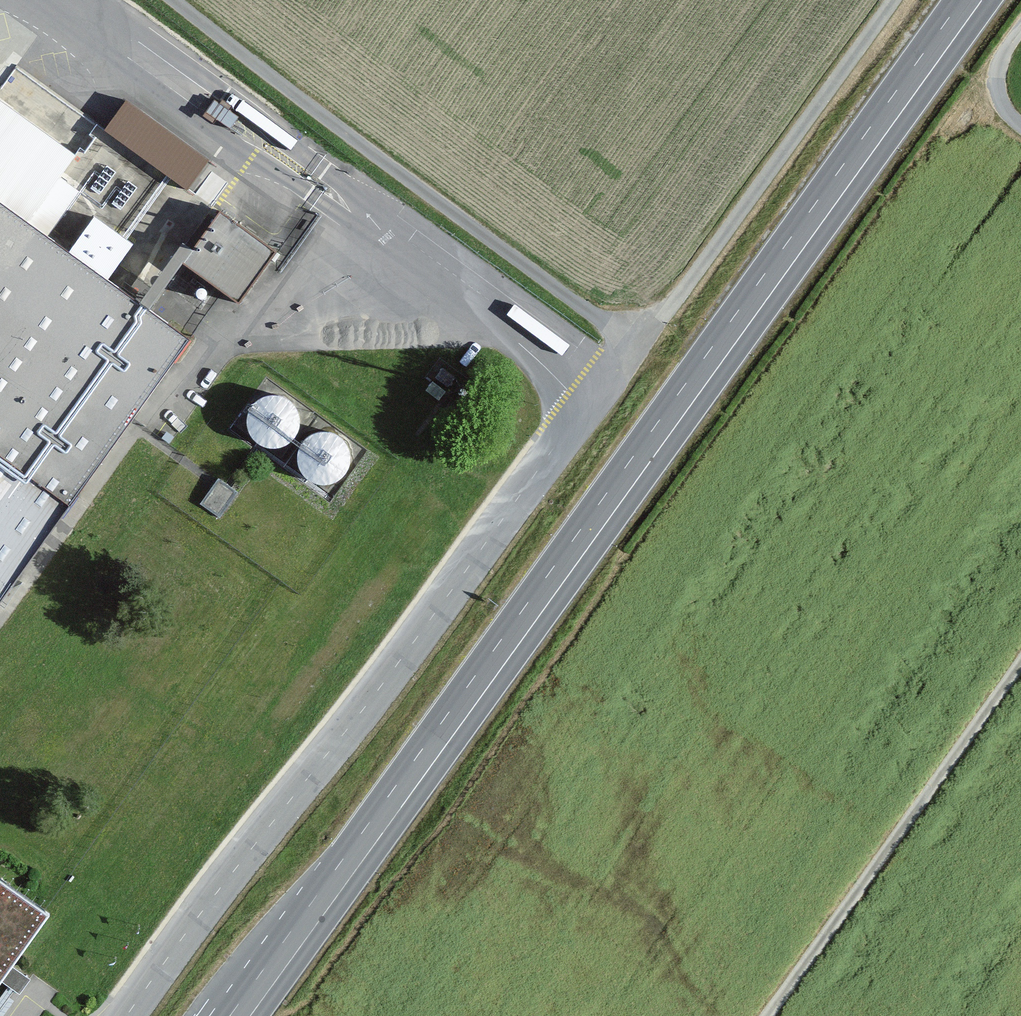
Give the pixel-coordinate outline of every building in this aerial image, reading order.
[(106,125),(191,185),(213,155),(128,95),(106,125)] [(191,340),(0,203),(0,605),(191,340)] [(109,274),(137,240),(98,209),(71,244),(109,274)] [(266,382),(245,425),(287,447),(309,403),(266,382)] [(340,482),(357,438),(312,421),(295,466),(340,482)] [(220,512),(238,485),(219,473),(201,499),(220,512)] [(59,914),(0,873),(0,997),(59,914)]
